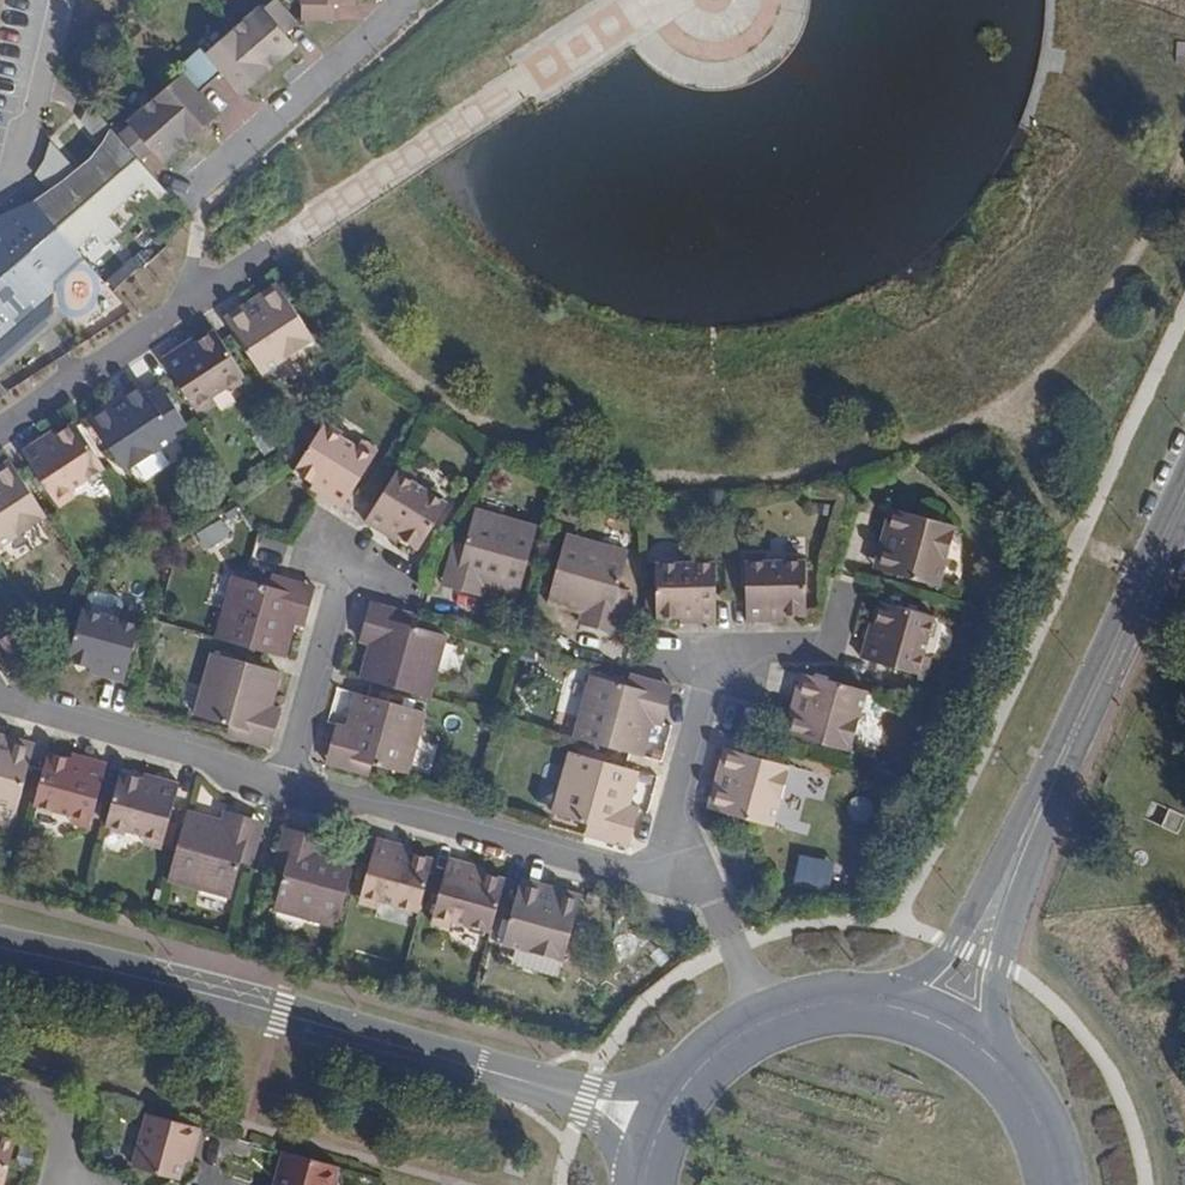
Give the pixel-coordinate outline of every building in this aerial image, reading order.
[(268,70),(297,46),(285,34),(297,23),(276,0),(273,0),(264,8),(260,5),(233,30),(268,70)] [(301,21),(334,21),(336,6),(355,5),(355,0),(301,0),(301,21)] [(241,93),(268,70),(233,30),(206,54),(201,47),(188,58),(211,83),(221,74),(241,93)] [(201,92),(211,83),(188,58),(177,68),(183,73),(154,98),(190,138),(219,114),(201,92)] [(118,136),(139,160),(152,151),(163,161),(190,138),(154,98),(127,120),(128,124),(118,135),(118,136)] [(101,145),(112,128),(90,104),(80,120),(101,145)] [(141,183),(151,173),(139,160),(118,136),(78,171),(63,184),(22,220),(60,264),(61,264),(94,231),(108,217),(141,183)] [(49,190),(63,184),(78,171),(51,141),(46,156),(42,167),(34,175),(49,190)] [(160,201),(169,193),(151,173),(141,183),(160,201)] [(122,232),(108,217),(94,231),(107,246),(122,232)] [(60,264),(22,220),(5,235),(0,234),(0,331),(49,287),(44,281),(60,264)] [(276,283),(257,296),(264,305),(230,328),(261,375),(315,340),(276,283)] [(264,305),(257,296),(223,318),(230,328),(264,305)] [(25,330),(13,342),(22,353),(33,342),(25,330)] [(244,376),(215,330),(197,343),(182,354),(177,349),(162,359),(195,408),(211,398),(244,376)] [(182,354),(197,343),(193,338),(177,349),(182,354)] [(110,409),(146,388),(141,380),(105,405),(110,409)] [(179,436),(146,388),(110,409),(105,405),(88,416),(125,473),(179,436)] [(211,398),(195,408),(199,415),(216,405),(211,398)] [(103,469),(74,423),(56,435),(40,445),(37,440),(21,450),(53,501),(72,489),(103,469)] [(323,425),(301,461),(293,471),(312,483),(328,492),(325,497),(343,508),(374,458),(358,447),(323,425)] [(40,445),(56,435),(52,431),(37,440),(40,445)] [(362,440),(358,447),(374,458),(379,450),(362,440)] [(9,459),(0,465),(0,547),(47,516),(9,459)] [(417,474),(402,464),(396,472),(413,482),(417,474)] [(413,482),(396,472),(365,522),(380,531),(385,527),(399,538),(419,549),(446,503),(413,482)] [(311,489),(325,497),(328,492),(312,483),(311,489)] [(72,489),(53,501),(57,507),(75,497),(72,489)] [(890,507),(884,529),(895,532),(884,571),(939,587),(956,526),(890,507)] [(474,512),(464,547),(453,587),(480,595),(484,585),(520,593),(537,529),(474,512)] [(397,542),(399,538),(385,527),(380,531),(397,542)] [(895,532),(884,529),(873,568),(884,571),(895,532)] [(606,632),(619,588),(628,552),(567,535),(546,604),(583,615),(580,624),(606,632)] [(453,587),(464,547),(453,544),(442,584),(453,587)] [(695,563),(715,562),(715,553),(695,554),(695,563)] [(746,553),(746,561),(765,560),(766,553),(746,553)] [(765,560),(746,561),(747,621),(766,621),(768,615),(785,616),(806,613),(804,561),(765,560)] [(715,622),(715,562),(695,563),(657,563),(656,615),(679,617),(698,617),(698,623),(702,623),(715,622)] [(266,586),(312,599),(315,588),(280,578),(271,575),(266,586)] [(304,626),(312,599),(266,586),(232,577),(215,639),(283,657),(292,622),(304,626)] [(629,592),(619,588),(606,632),(617,636),(629,592)] [(410,626),(413,615),(370,603),(367,613),(410,626)] [(873,642),(865,641),(860,659),(920,675),(924,655),(935,617),(883,603),(877,626),(873,642)] [(106,671),(104,678),(124,684),(140,625),(121,619),(82,609),(66,660),(89,667),(106,671)] [(121,619),(140,625),(142,616),(122,611),(121,619)] [(370,644),(360,679),(429,698),(446,636),(410,626),(367,613),(359,642),(370,644)] [(870,623),(865,641),(873,642),(877,626),(870,623)] [(0,640),(0,641),(10,655),(21,647),(11,633),(0,640)] [(230,725),(273,737),(281,709),(269,707),(279,671),(211,652),(195,714),(230,725)] [(932,658),(924,655),(920,675),(928,677),(932,658)] [(88,674),(104,678),(106,671),(89,667),(88,674)] [(673,688),(628,675),(627,686),(670,698),(673,688)] [(800,675),(790,713),(801,717),(812,677),(800,675)] [(574,738),(642,757),(652,723),(662,725),(670,698),(627,686),(590,677),(574,738)] [(801,717),(790,713),(785,733),(850,752),(866,692),(812,677),(801,717)] [(329,751),(371,764),(407,775),(424,712),(358,692),(347,726),(337,725),(329,751)] [(271,748),(273,737),(230,725),(226,735),(269,749),(271,748)] [(33,755),(36,744),(0,734),(0,746),(33,755)] [(33,755),(0,746),(0,805),(16,810),(33,755)] [(724,749),(718,769),(730,772),(718,811),(772,827),(789,766),(724,749)] [(325,764),(365,775),(367,774),(370,775),(371,764),(329,751),(325,764)] [(70,752),(69,759),(87,763),(89,758),(70,752)] [(554,814),(588,824),(632,835),(639,809),(629,805),(638,770),(570,752),(554,814)] [(48,753),(34,805),(71,817),(91,820),(107,762),(89,758),(87,763),(69,759),(48,753)] [(730,772),(718,769),(707,808),(718,811),(730,772)] [(120,773),(105,826),(145,836),(165,840),(179,783),(164,779),(163,782),(142,778),(120,773)] [(163,782),(164,779),(144,774),(142,778),(163,782)] [(221,821),(187,811),(168,880),(231,898),(241,862),(252,818),(224,811),(221,821)] [(90,828),(91,820),(71,817),(70,823),(90,828)] [(262,820),(252,818),(241,862),(252,866),(262,820)] [(585,835),(629,847),(632,835),(588,824),(585,835)] [(273,870),(283,873),(297,829),(285,826),(273,870)] [(274,910),(336,927),(355,858),(320,848),(322,836),(297,829),(283,873),(274,910)] [(165,840),(145,836),(143,844),(163,849),(165,840)] [(387,904),(418,913),(432,862),(409,854),(393,851),(394,843),(377,839),(362,896),(387,904)] [(413,848),(394,843),(393,851),(409,854),(413,848)] [(458,924),(490,935),(505,881),(482,874),(464,869),(464,863),(449,859),(432,917),(458,924)] [(485,868),(464,863),(464,869),(482,874),(485,868)] [(520,879),(517,891),(544,898),(548,886),(523,878),(520,879)] [(544,898),(517,891),(502,944),(564,962),(581,896),(548,886),(544,898)] [(385,912),(387,904),(362,896),(358,906),(385,912)] [(456,931),(458,924),(432,917),(430,924),(456,931)] [(127,1164),(159,1174),(178,1179),(184,1160),(188,1144),(195,1146),(200,1128),(141,1111),(127,1164)] [(15,1140),(0,1136),(0,1184),(2,1184),(15,1140)] [(191,1162),(195,1146),(188,1144),(184,1160),(191,1162)] [(282,1150),(272,1184),(282,1184),(290,1153),(282,1150)] [(337,1166),(290,1153),(282,1184),(332,1184),(337,1166)]
